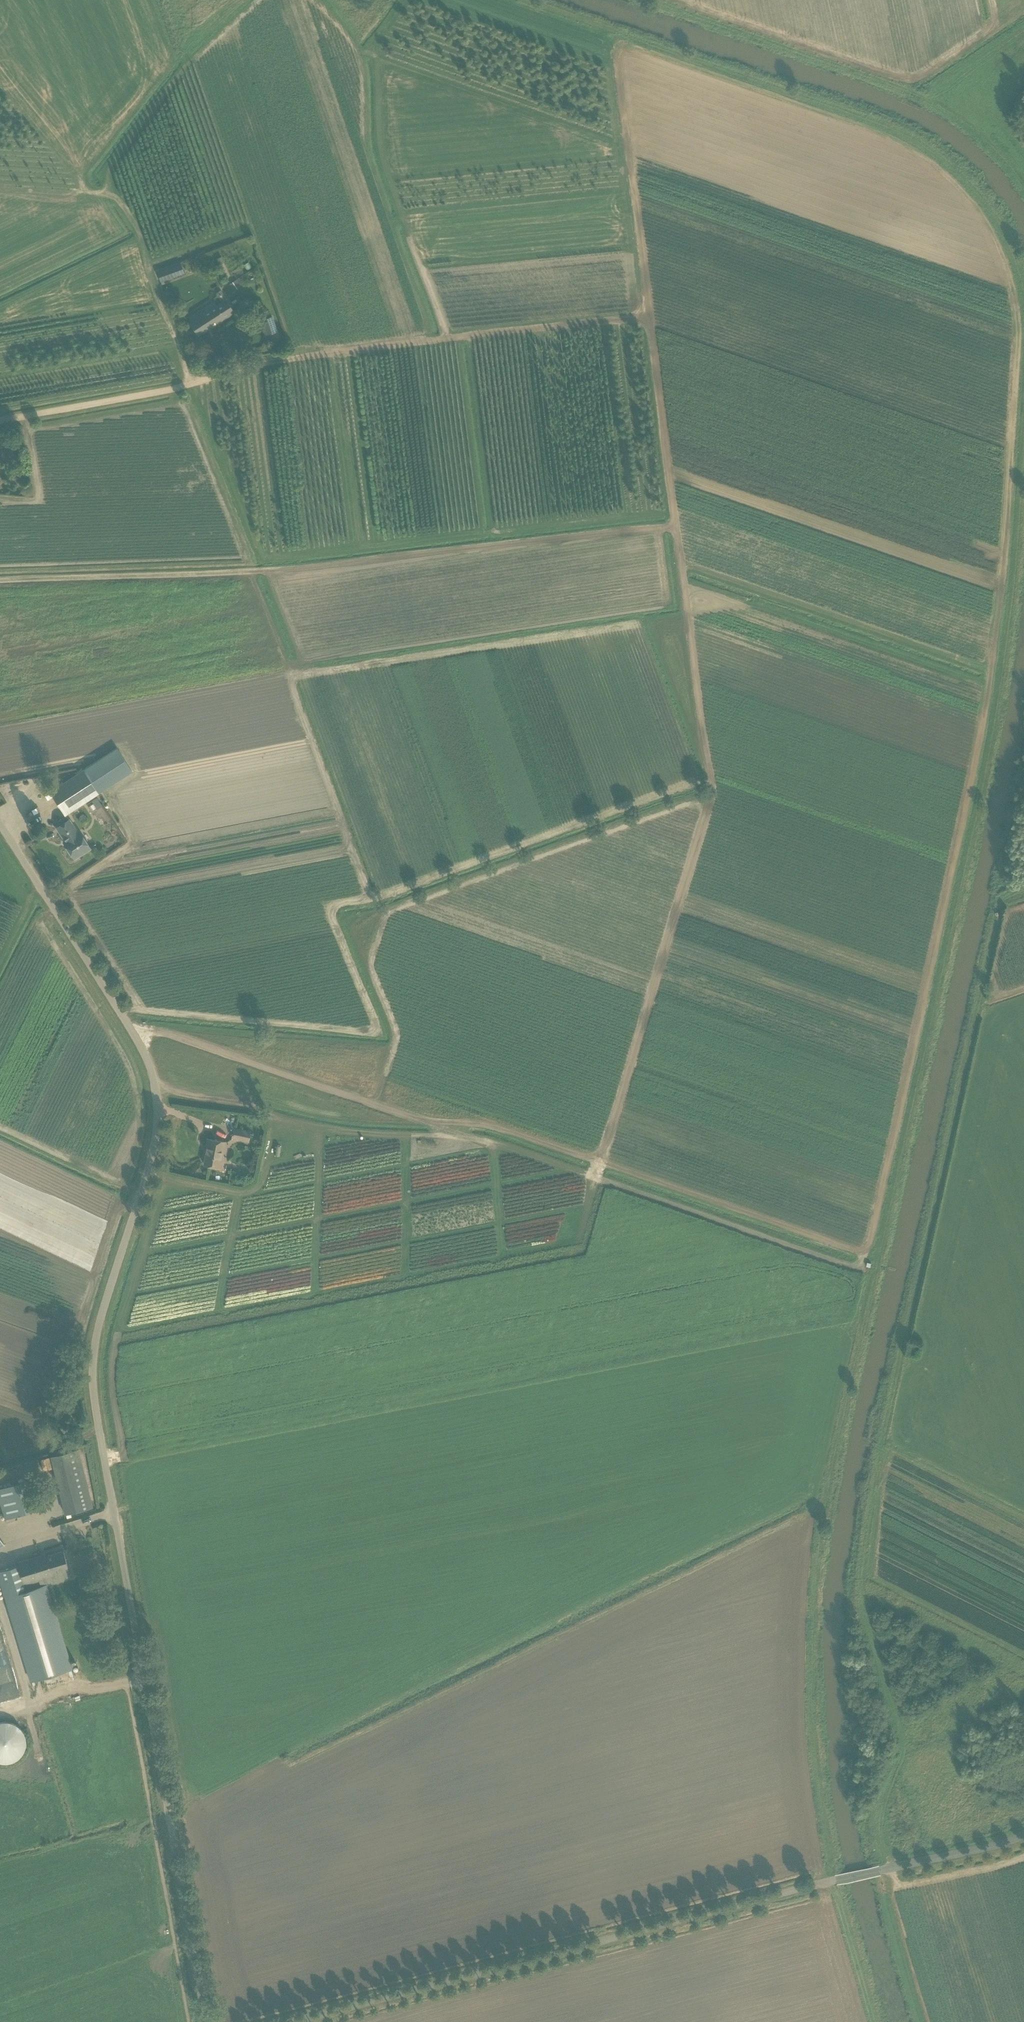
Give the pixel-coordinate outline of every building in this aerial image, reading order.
[(157,270),(161,281),(185,273),(181,262),(157,270)] [(235,281),(230,284),(234,290),(239,286),(235,281)] [(234,312),(229,303),(220,290),(216,293),(222,302),(216,305),(213,301),(188,317),(191,322),(190,323),(198,335),(234,312)] [(272,316),(259,320),(264,336),(276,332),(272,316)] [(53,796),(65,815),(133,771),(118,747),(55,789),(52,785),(42,791),(48,799),(53,796)] [(97,797),(92,801),(97,809),(102,805),(97,797)] [(587,807),(590,817),(597,815),(594,805),(587,807)] [(74,858),(83,853),(90,848),(79,831),(78,831),(70,819),(69,820),(57,828),(67,843),(65,844),(74,858)] [(232,1137),(248,1140),(250,1131),(234,1128),(232,1137)] [(204,1164),(214,1166),(220,1167),(225,1142),(217,1140),(207,1138),(206,1146),(208,1146),(204,1164)] [(78,1449),(51,1456),(65,1514),(93,1507),(78,1449)] [(2,1510),(5,1520),(40,1509),(38,1503),(31,1479),(0,1488),(0,1502),(2,1510)] [(7,1596),(32,1681),(71,1669),(45,1585),(72,1578),(63,1550),(46,1556),(45,1554),(17,1562),(18,1565),(0,1571),(0,1574),(7,1596)] [(94,1554),(97,1562),(104,1560),(102,1551),(94,1554)] [(0,1725),(0,1763),(28,1763),(28,1726),(0,1725)]
